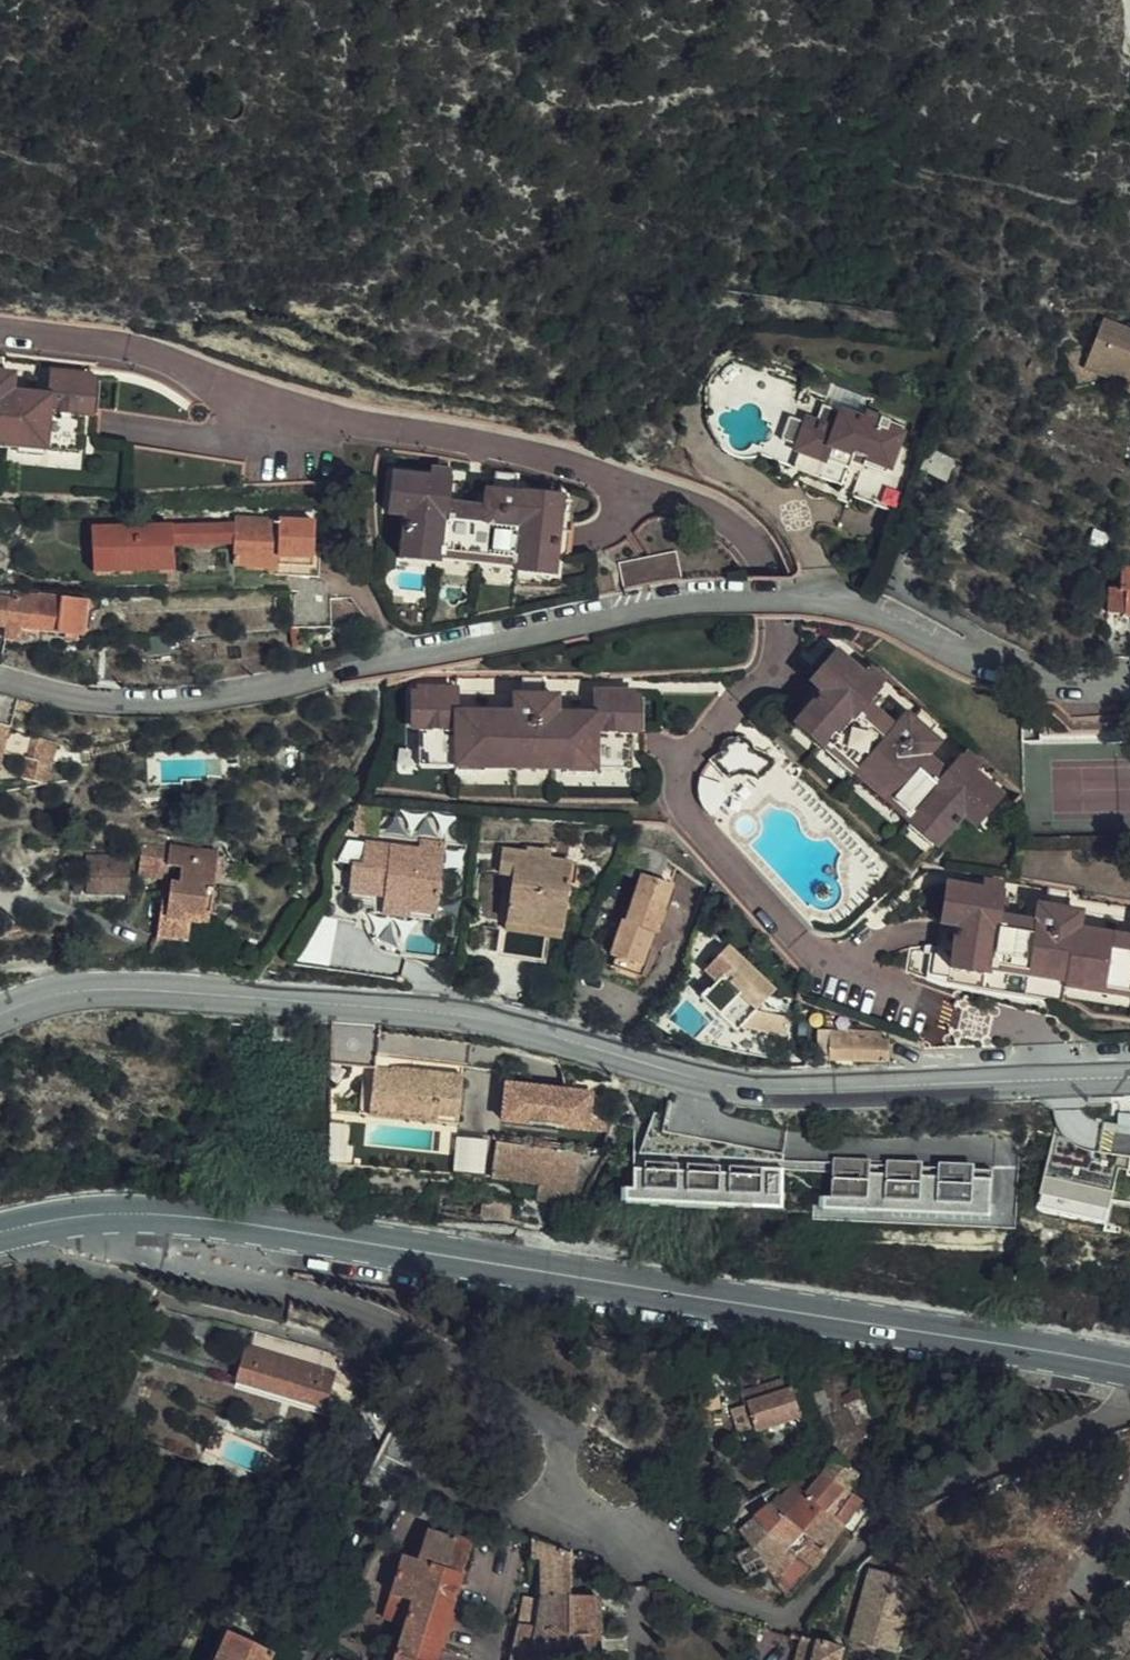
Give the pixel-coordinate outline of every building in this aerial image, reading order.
[(1129,384),(1129,335),(1101,323),(1089,349),(1102,353),(1096,369),(1113,376),(1124,381),(1129,384)] [(1102,353),(1089,349),(1081,371),(1109,383),(1113,376),(1096,369),(1102,353)] [(73,440),(75,418),(79,384),(79,379),(42,376),(39,400),(38,407),(0,403),(0,441),(35,445),(36,436),(73,440)] [(1124,381),(1119,392),(1129,397),(1129,384),(1124,381)] [(79,384),(75,418),(87,419),(90,385),(79,384)] [(39,400),(1,395),(2,391),(0,391),(0,403),(38,407),(39,400)] [(857,458),(855,465),(843,496),(893,515),(917,455),(889,446),(896,427),(860,414),(857,421),(816,406),(809,425),(801,421),(800,424),(791,446),(789,450),(793,451),(816,460),(810,477),(834,486),(844,460),(846,454),(857,458)] [(791,446),(800,424),(782,417),(774,440),(791,446)] [(72,458),(73,440),(36,436),(35,445),(34,454),(72,458)] [(34,454),(35,445),(0,441),(0,451),(34,454)] [(787,468),(810,477),(816,460),(793,451),(787,468)] [(844,460),(855,465),(857,458),(846,454),(844,460)] [(515,552),(551,556),(554,531),(557,500),(557,495),(522,491),(521,493),(513,492),(511,492),(510,511),(518,512),(516,524),(482,519),(482,514),(444,509),(445,503),(447,481),(448,478),(392,471),(390,492),(400,493),(399,512),(404,513),(401,538),(436,543),(436,548),(478,553),(478,557),(514,561),(515,552)] [(511,492),(513,492),(514,473),(494,471),(490,508),(453,504),(445,503),(444,509),(482,514),(482,519),(516,524),(518,512),(510,511),(511,492)] [(445,503),(453,504),(455,481),(447,481),(445,503)] [(388,511),(399,512),(400,493),(390,492),(388,511)] [(557,500),(554,531),(565,532),(569,500),(557,500)] [(303,525),(224,523),(224,529),(80,535),(81,558),(100,557),(101,579),(163,577),(162,551),(223,549),(223,571),(267,572),(266,580),(302,580),(302,570),(303,562),(303,548),(303,525)] [(399,556),(434,561),(436,548),(436,543),(401,538),(399,556)] [(436,548),(434,561),(477,566),(478,557),(478,553),(436,548)] [(678,581),(672,550),(615,561),(620,590),(641,586),(678,581)] [(513,570),(549,574),(551,556),(515,552),(514,561),(513,570)] [(100,557),(81,558),(82,580),(101,579),(100,557)] [(477,566),(513,570),(514,561),(478,557),(477,566)] [(57,634),(59,604),(37,601),(37,597),(9,593),(9,598),(6,628),(4,639),(19,641),(20,629),(57,634)] [(6,628),(9,598),(0,597),(0,627),(6,628)] [(329,600),(287,602),(289,633),(290,632),(291,650),(300,650),(298,632),(331,630),(329,600)] [(982,813),(995,799),(982,792),(965,780),(953,762),(952,764),(940,776),(931,785),(907,763),(910,759),(880,732),(876,735),(851,712),(859,704),(870,691),(871,689),(830,651),(817,666),(824,672),(811,688),(816,692),(800,709),(828,733),(824,737),(856,765),(883,789),(879,792),(907,817),(913,810),(940,834),(956,817),(960,821),(974,806),(982,813)] [(804,681),(811,688),(824,672),(817,666),(804,681)] [(592,722),(592,714),(553,714),(553,708),(540,707),(540,694),(542,694),(543,676),(522,676),(521,712),(455,710),(454,719),(515,721),(515,724),(546,726),(547,722),(592,722)] [(789,698),(800,709),(816,692),(811,688),(804,681),(789,698)] [(595,750),(629,750),(629,737),(629,694),(629,690),(592,689),(592,714),(592,722),(547,722),(546,726),(515,724),(515,721),(454,719),(455,710),(456,687),(420,685),(420,689),(419,724),(419,746),(455,747),(455,754),(514,755),(514,752),(552,753),(552,757),(595,758),(595,750)] [(408,724),(419,724),(420,689),(409,689),(408,724)] [(859,704),(865,709),(876,697),(870,691),(859,704)] [(540,707),(553,708),(553,695),(542,694),(540,694),(540,707)] [(629,694),(629,737),(642,737),(641,694),(629,694)] [(0,695),(0,757),(1,752),(24,758),(26,758),(30,743),(53,749),(55,742),(7,730),(7,727),(9,727),(17,700),(0,695)] [(931,726),(929,724),(917,712),(894,736),(865,709),(859,704),(851,712),(876,735),(880,732),(910,759),(907,763),(931,785),(940,776),(934,771),(918,757),(922,753),(911,744),(921,733),(923,734),(931,726)] [(789,721),(816,746),(824,737),(828,733),(800,709),(789,721)] [(753,780),(773,761),(764,755),(750,749),(748,741),(744,738),(739,737),(733,730),(729,731),(726,733),(726,737),(719,742),(717,752),(706,759),(725,779),(729,776),(736,775),(746,776),(753,780)] [(932,743),(923,734),(921,733),(911,744),(922,753),(932,743)] [(816,746),(847,774),(856,765),(824,737),(816,746)] [(90,741),(75,745),(77,752),(92,748),(90,741)] [(30,743),(26,758),(24,758),(19,778),(44,784),(53,749),(30,743)] [(419,762),(456,764),(455,754),(455,747),(419,746),(419,762)] [(629,768),(629,750),(595,750),(595,758),(595,768),(629,768)] [(514,765),(552,766),(552,757),(552,753),(514,752),(514,755),(514,765)] [(455,754),(456,764),(514,765),(514,755),(455,754)] [(552,766),(595,768),(595,758),(552,757),(552,766)] [(940,776),(952,764),(945,758),(934,771),(940,776)] [(982,792),(995,799),(953,762),(965,780),(982,792)] [(847,774),(901,823),(907,817),(879,792),(883,789),(856,765),(847,774)] [(968,828),(982,813),(974,806),(960,821),(968,828)] [(928,847),(940,834),(913,810),(907,817),(901,823),(928,847)] [(411,872),(415,852),(362,842),(358,866),(347,863),(341,898),(369,903),(366,914),(428,926),(436,877),(411,872)] [(417,842),(415,852),(411,872),(436,877),(442,847),(417,842)] [(164,868),(166,852),(139,848),(136,878),(162,881),(164,868)] [(206,922),(213,854),(166,849),(166,852),(164,868),(177,869),(175,885),(162,884),(157,939),(186,942),(188,920),(206,922)] [(547,913),(568,915),(571,885),(579,886),(580,866),(550,864),(550,855),(527,855),(525,858),(500,856),(498,875),(504,875),(504,887),(513,888),(511,915),(546,917),(547,913)] [(84,893),(126,891),(124,861),(82,862),(84,893)] [(612,962),(617,963),(641,970),(651,934),(648,934),(653,919),(661,921),(672,886),(642,878),(627,928),(623,927),(612,962)] [(82,881),(71,881),(71,893),(82,892),(82,881)] [(1102,951),(1102,947),(1061,940),(1060,943),(1030,938),(1030,933),(990,926),(991,919),(994,896),(995,894),(941,885),(938,903),(948,905),(945,924),(950,924),(947,949),(983,955),(982,961),(1023,968),(1023,972),(1059,978),(1060,974),(1095,980),(1095,984),(1129,990),(1129,984),(1129,956),(1102,951)] [(1071,933),(1072,928),(1057,925),(1059,911),(1061,912),(1064,894),(1044,891),(1037,926),(1000,920),(991,919),(990,926),(1030,933),(1030,938),(1060,943),(1061,940),(1102,947),(1102,951),(1129,956),(1129,943),(1071,933)] [(994,896),(991,919),(1000,920),(1004,898),(994,896)] [(948,905),(938,903),(935,922),(945,924),(948,905)] [(1057,925),(1072,928),(1075,914),(1061,912),(1059,911),(1057,925)] [(566,934),(568,915),(547,913),(546,917),(511,915),(510,929),(566,934)] [(657,936),(661,921),(653,919),(648,934),(651,934),(657,936)] [(945,924),(935,922),(931,947),(947,950),(947,949),(950,924),(945,924)] [(796,1018),(790,1015),(762,1005),(783,986),(740,938),(713,960),(725,974),(711,986),(744,1021),(749,1017),(789,1033),(796,1018)] [(947,950),(931,947),(927,945),(905,946),(901,967),(921,971),(921,978),(941,985),(944,968),(947,950)] [(947,949),(947,950),(944,968),(980,973),(982,961),(983,955),(947,949)] [(982,961),(980,973),(1022,980),(1023,972),(1023,968),(982,961)] [(641,970),(617,963),(614,972),(638,979),(641,970)] [(921,971),(901,967),(900,970),(921,978),(921,971)] [(1023,972),(1022,980),(1058,986),(1059,978),(1023,972)] [(1058,986),(1128,998),(1129,990),(1095,984),(1095,980),(1060,974),(1059,978),(1058,986)] [(744,1021),(711,986),(705,992),(737,1027),(744,1021)] [(832,1034),(830,1061),(831,1061),(887,1066),(889,1042),(832,1034)] [(395,1115),(397,1120),(456,1126),(460,1077),(391,1070),(390,1073),(372,1071),(369,1091),(360,1090),(358,1116),(368,1117),(369,1103),(386,1105),(395,1115)] [(504,1084),(500,1120),(585,1130),(589,1094),(504,1084)] [(368,1117),(397,1120),(395,1115),(386,1105),(369,1103),(368,1117)] [(646,1116),(629,1157),(623,1171),(622,1191),(638,1192),(638,1206),(664,1208),(665,1194),(680,1195),(680,1208),(707,1210),(708,1196),(723,1197),(722,1211),(750,1213),(750,1199),(751,1179),(752,1172),(752,1164),(774,1165),(774,1158),(652,1136),(655,1120),(646,1116)] [(455,1133),(439,1131),(436,1155),(452,1157),(455,1133)] [(457,1135),(454,1170),(485,1172),(488,1138),(457,1135)] [(536,1182),(534,1200),(573,1208),(581,1165),(600,1168),(606,1158),(495,1142),(490,1172),(536,1182)] [(774,1165),(752,1164),(752,1172),(774,1173),(774,1165)] [(985,1177),(825,1168),(825,1176),(985,1185),(985,1177)] [(774,1173),(752,1172),(751,1179),(757,1179),(768,1180),(767,1200),(756,1199),(750,1199),(750,1213),(771,1214),(774,1173)] [(985,1185),(825,1176),(823,1203),(841,1204),(840,1217),(876,1219),(877,1206),(893,1207),(892,1220),(929,1222),(930,1209),(946,1210),(945,1223),(982,1225),(985,1185)] [(1039,1213),(1111,1221),(1114,1186),(1043,1178),(1039,1213)] [(768,1180),(757,1179),(756,1199),(767,1200),(768,1180)] [(638,1192),(622,1191),(614,1191),(613,1205),(638,1206),(638,1192)] [(680,1195),(665,1194),(664,1208),(680,1208),(680,1195)] [(723,1197),(708,1196),(707,1210),(722,1211),(723,1197)] [(841,1204),(823,1203),(816,1203),(815,1216),(840,1217),(841,1204)] [(893,1207),(877,1206),(876,1219),(892,1220),(893,1207)] [(946,1210),(930,1209),(929,1222),(945,1223),(946,1210)] [(331,1372),(336,1357),(334,1355),(256,1333),(251,1347),(247,1346),(237,1378),(325,1404),(335,1373),(331,1372)] [(793,1393),(792,1387),(790,1382),(754,1393),(745,1394),(748,1406),(753,1405),(759,1428),(761,1432),(803,1420),(796,1393),(793,1393)] [(825,1393),(816,1396),(822,1411),(832,1407),(825,1393)] [(721,1396),(704,1397),(706,1408),(723,1407),(721,1396)] [(743,1433),(759,1428),(753,1405),(748,1406),(737,1409),(743,1433)] [(579,1415),(588,1423),(591,1425),(599,1416),(587,1406),(579,1415)] [(832,1407),(822,1411),(826,1419),(835,1415),(832,1407)] [(851,1492),(862,1478),(839,1460),(826,1476),(849,1494),(851,1492)] [(828,1517),(849,1494),(826,1476),(816,1489),(811,1496),(805,1502),(822,1514),(828,1517)] [(807,1493),(812,1486),(803,1479),(786,1501),(799,1511),(805,1502),(811,1496),(807,1493)] [(816,1489),(812,1486),(807,1493),(811,1496),(816,1489)] [(864,1503),(851,1492),(849,1494),(828,1517),(845,1528),(864,1503)] [(377,1507),(384,1511),(390,1500),(383,1496),(377,1507)] [(799,1511),(786,1501),(781,1497),(772,1505),(789,1520),(799,1511)] [(805,1534),(822,1514),(805,1502),(799,1511),(789,1520),(805,1534)] [(741,1532),(756,1549),(789,1520),(772,1505),(741,1532)] [(827,1553),(845,1528),(828,1517),(822,1514),(805,1534),(827,1553)] [(792,1550),(805,1534),(789,1520),(756,1549),(763,1561),(768,1551),(782,1561),(792,1550)] [(465,1574),(448,1569),(459,1536),(450,1533),(448,1538),(425,1531),(417,1560),(402,1556),(384,1619),(405,1627),(395,1659),(438,1659),(465,1574)] [(814,1571),(827,1553),(805,1534),(792,1550),(800,1558),(798,1559),(814,1571)] [(448,1569),(465,1574),(474,1542),(459,1536),(448,1569)] [(532,1541),(532,1559),(541,1559),(542,1582),(540,1601),(536,1628),(520,1626),(515,1659),(611,1659),(611,1653),(601,1653),(601,1635),(604,1635),(603,1599),(573,1597),(572,1555),(532,1541)] [(738,1557),(751,1582),(752,1584),(770,1576),(763,1561),(756,1549),(738,1557)] [(772,1579),(777,1587),(798,1559),(800,1558),(792,1550),(782,1561),(771,1575),(770,1576),(772,1579)] [(763,1561),(770,1576),(771,1575),(782,1561),(768,1551),(763,1561)] [(792,1602),(814,1571),(798,1559),(777,1587),(786,1601),(792,1602)] [(896,1655),(918,1586),(873,1572),(851,1641),(896,1655)] [(536,1628),(540,1601),(524,1598),(520,1626),(536,1628)] [(284,1654),(240,1630),(224,1659),(281,1659),(284,1654)] [(300,1656),(307,1659),(319,1641),(320,1640),(311,1635),(300,1656)] [(813,1643),(804,1640),(798,1659),(844,1659),(846,1653),(813,1643)]
